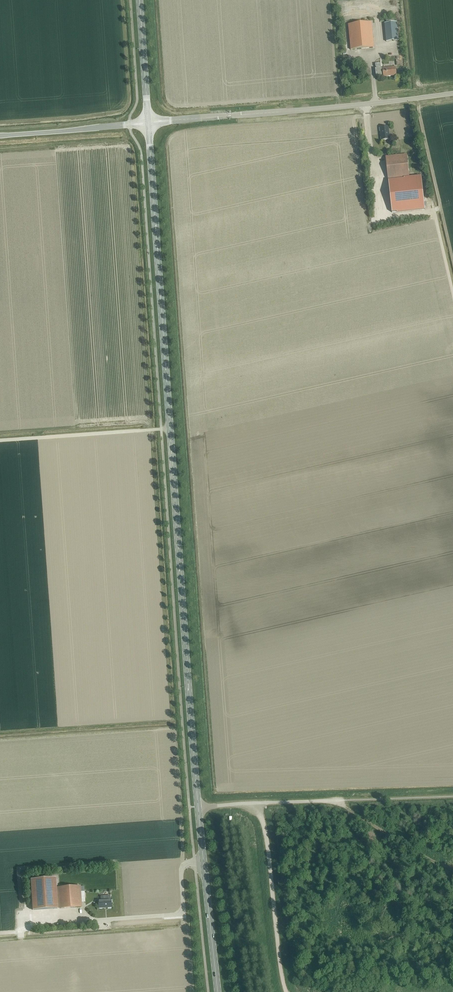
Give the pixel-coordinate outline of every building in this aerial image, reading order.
[(386,42),(398,40),(396,22),(384,24),(386,42)] [(350,50),(374,48),(371,23),(348,25),(350,50)] [(375,64),(375,67),(376,67),(376,69),(375,69),(376,75),(382,75),(381,73),(383,72),(383,77),(396,76),(395,67),(382,68),(381,68),(380,63),(375,64)] [(381,140),(390,139),(388,126),(379,127),(381,140)] [(388,180),(409,178),(406,154),(386,157),(388,180)] [(420,177),(388,181),(392,213),(424,209),(420,177)] [(57,908),(56,888),(56,879),(31,880),(32,910),(57,908)] [(56,888),(57,908),(81,907),(80,886),(56,888)] [(98,909),(111,908),(111,899),(97,900),(98,909)]
